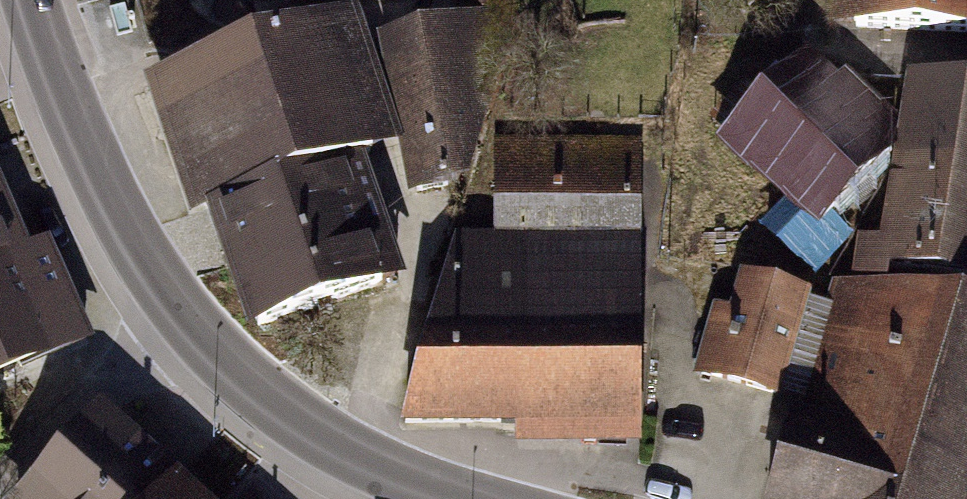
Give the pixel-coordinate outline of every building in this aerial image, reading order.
[(470,22),(397,35),(425,187),(464,180),(512,15),(510,0),(467,0),(470,22)] [(830,29),(966,32),(966,0),(831,0),(830,29)] [(168,79),(255,328),(398,278),(355,155),(386,145),(342,18),(168,79)] [(783,199),(817,230),(831,215),(891,155),(895,118),(846,68),(836,76),(807,49),(715,139),(783,199)] [(851,277),(886,283),(888,268),(966,280),(966,86),(910,77),(883,240),(857,235),(851,277)] [(636,147),(502,147),(502,243),(462,243),(408,419),(636,419),(636,147)] [(851,233),(831,215),(817,230),(783,199),(758,226),(815,275),(851,233)] [(62,343),(46,307),(72,296),(47,241),(23,252),(0,201),(0,370),(62,343)] [(715,309),(697,375),(778,398),(807,292),(741,275),(730,313),(715,309)] [(966,496),(966,304),(845,288),(802,422),(795,419),(770,498),(966,498),(966,496)] [(18,498),(210,498),(107,404),(18,498)]
